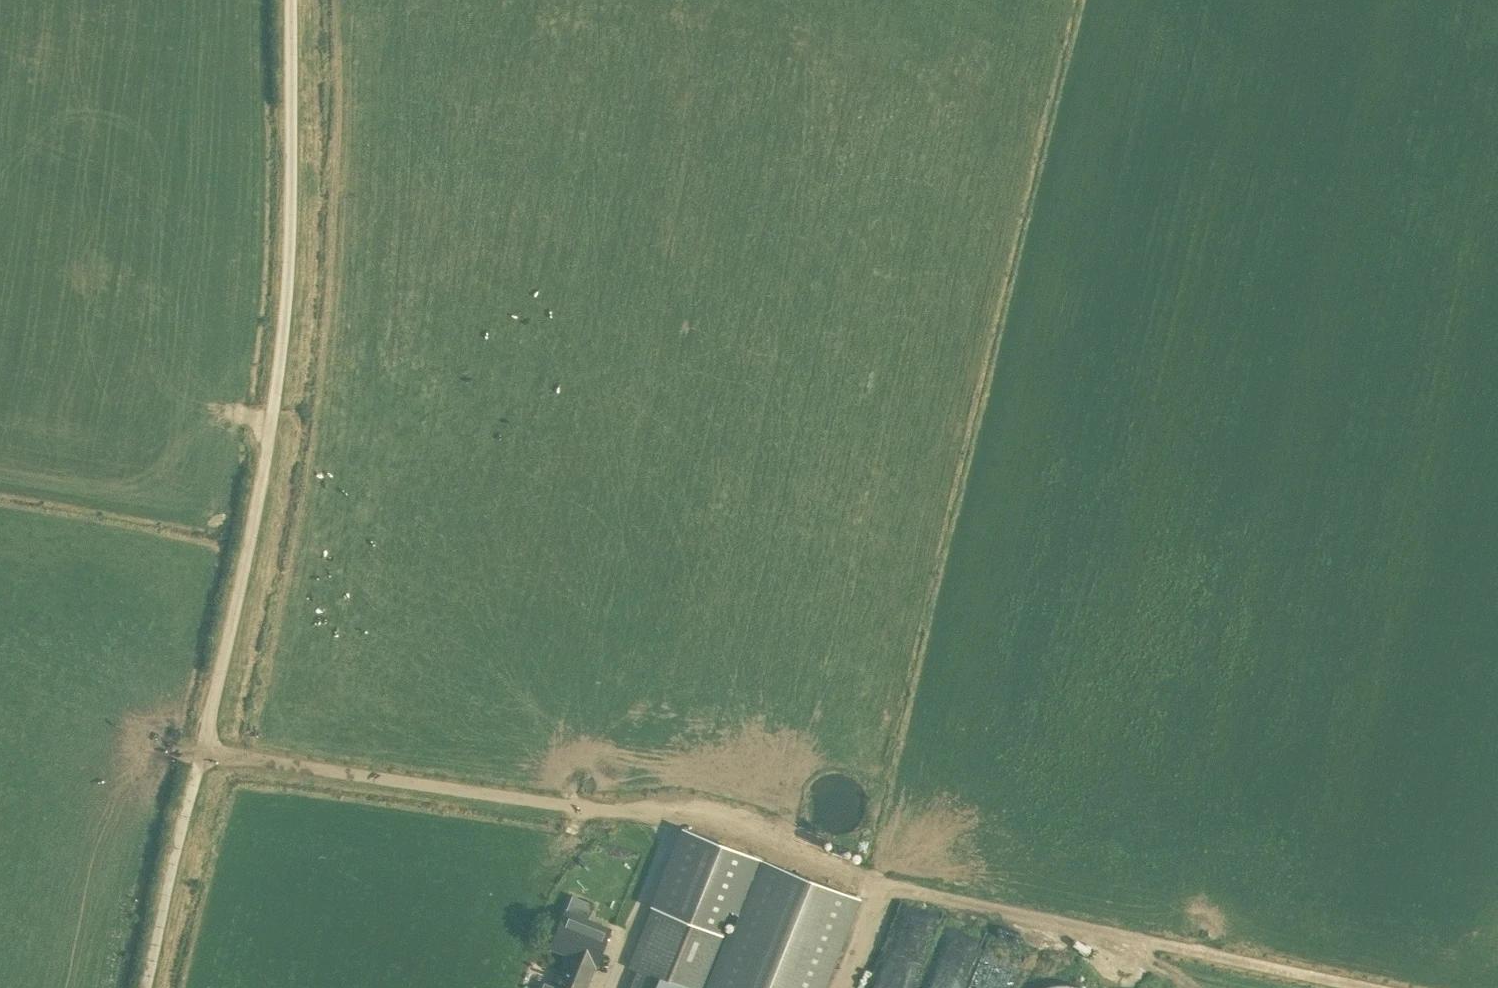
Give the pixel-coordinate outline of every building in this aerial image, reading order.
[(762,860),(682,827),(652,903),(654,904),(629,965),(638,969),(630,987),(821,987),(857,899),(762,860)] [(895,908),(882,977),(915,983),(920,956),(910,954),(918,913),(895,908)] [(609,927),(564,910),(551,945),(568,952),(554,987),(586,987),(609,927)]
